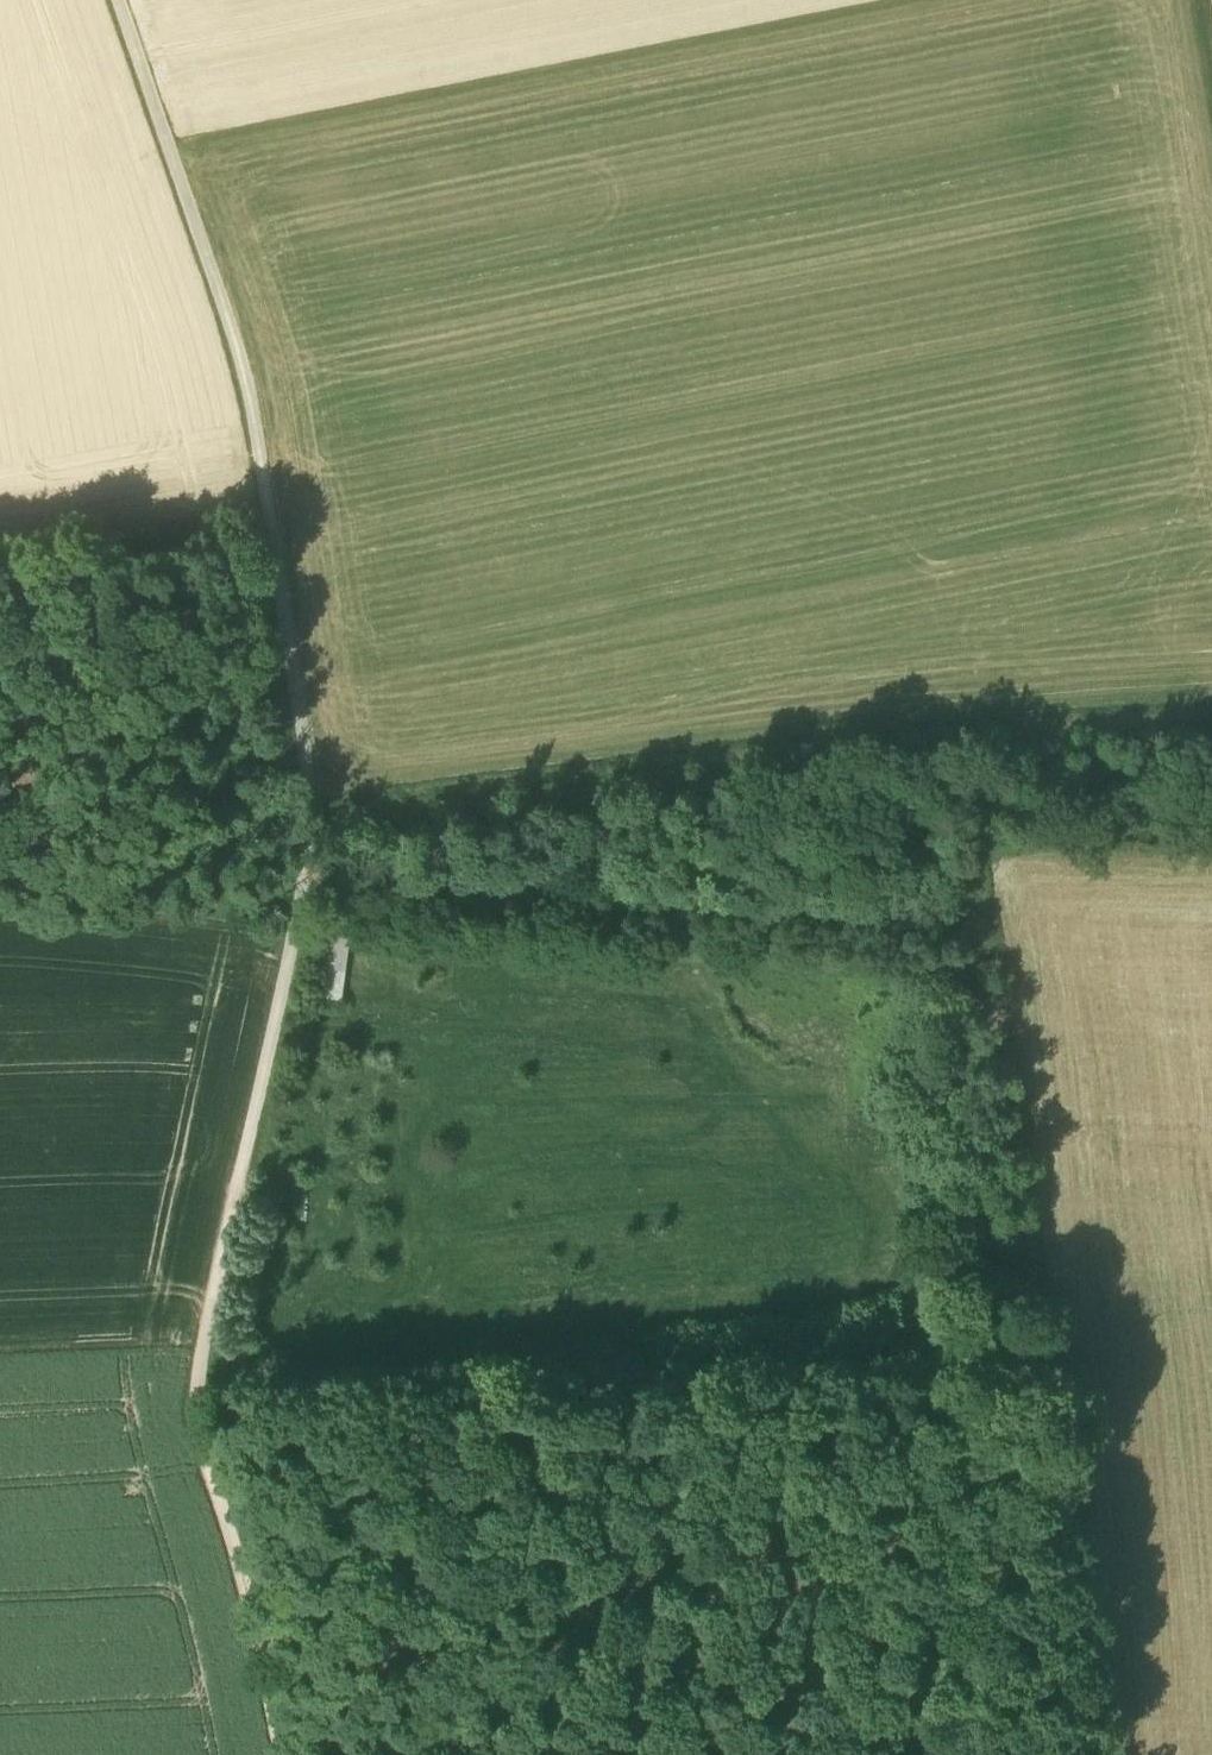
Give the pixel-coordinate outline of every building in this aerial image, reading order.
[(350,931),(320,927),(310,996),(340,1000),(350,931)]
